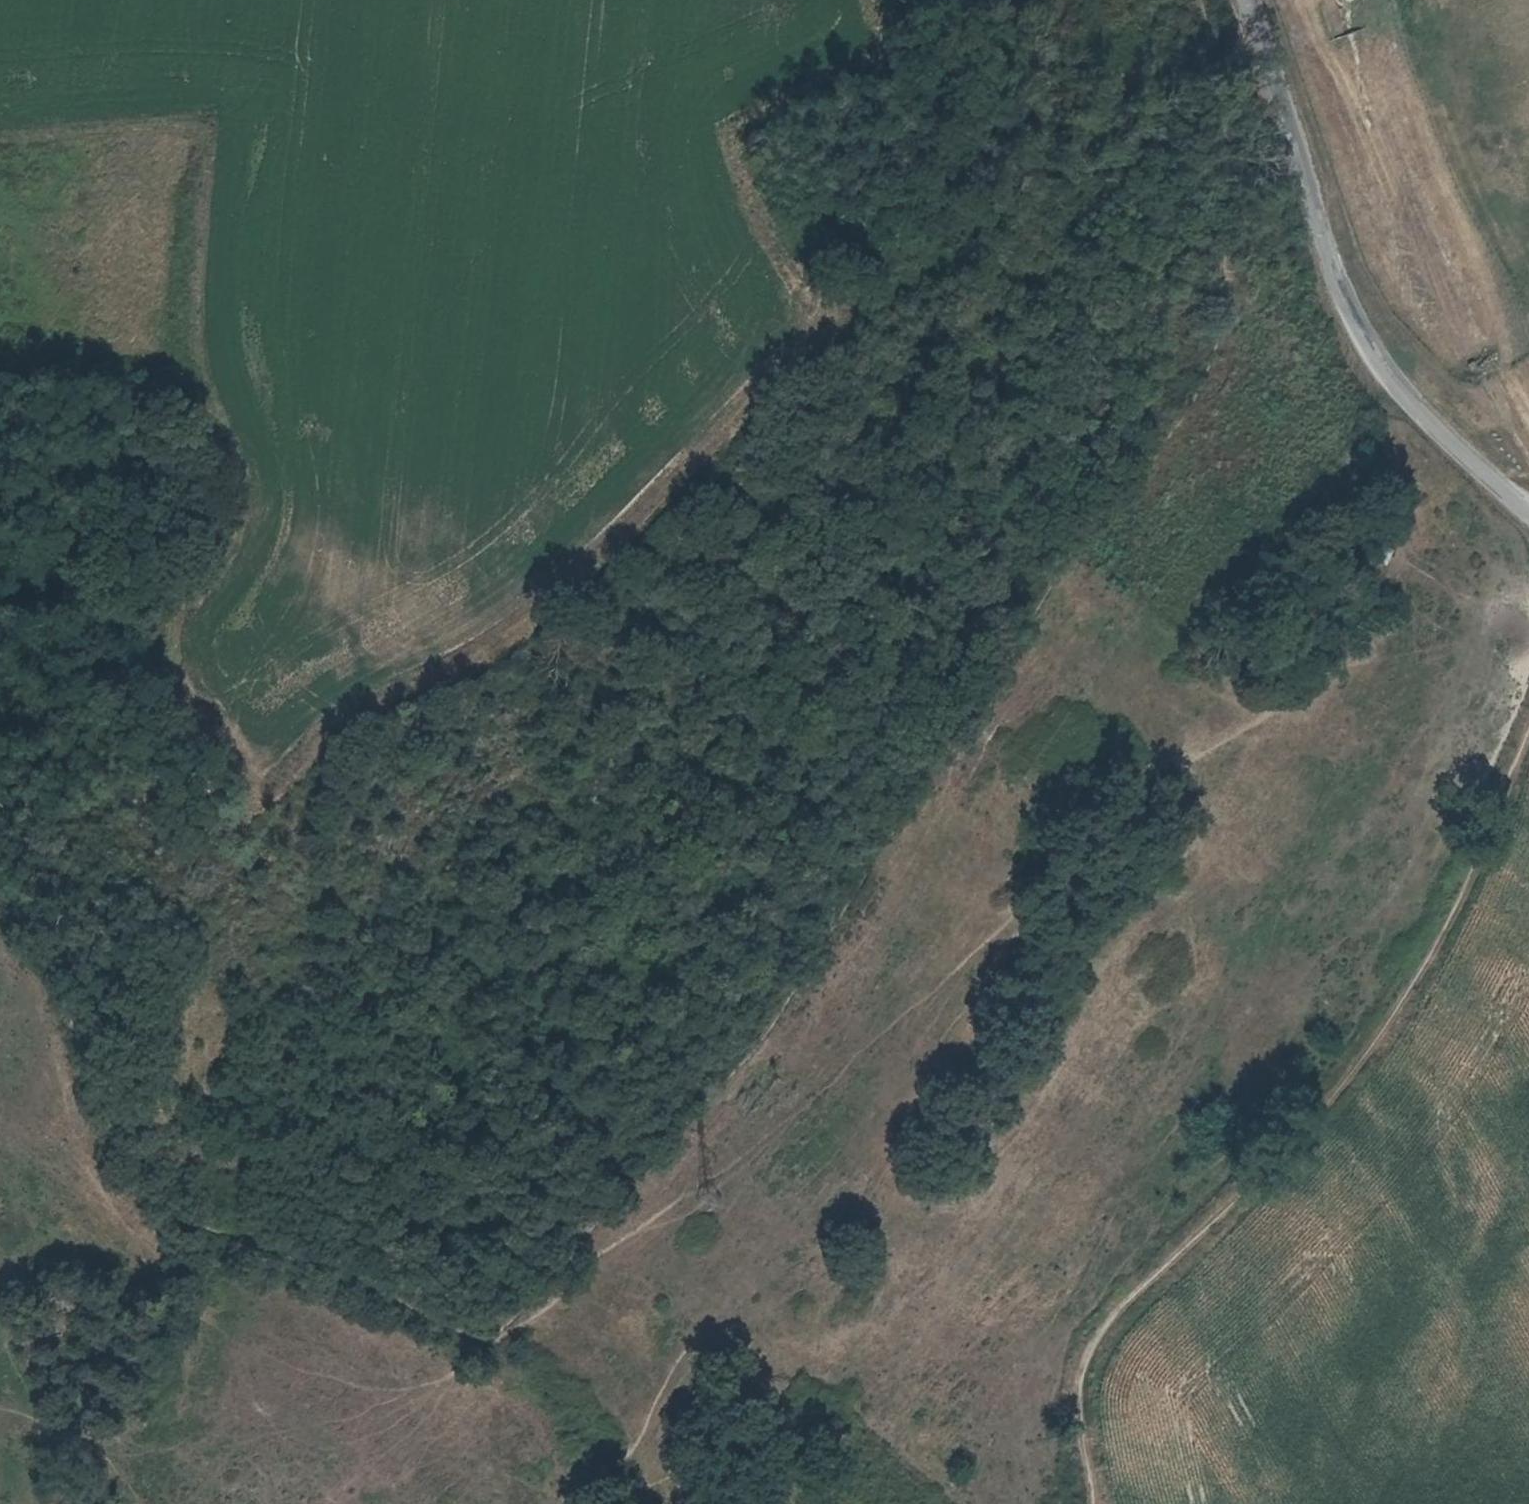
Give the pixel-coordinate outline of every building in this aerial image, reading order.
[(1384,536),(1374,558),(1385,563),(1396,541),(1384,536)]
